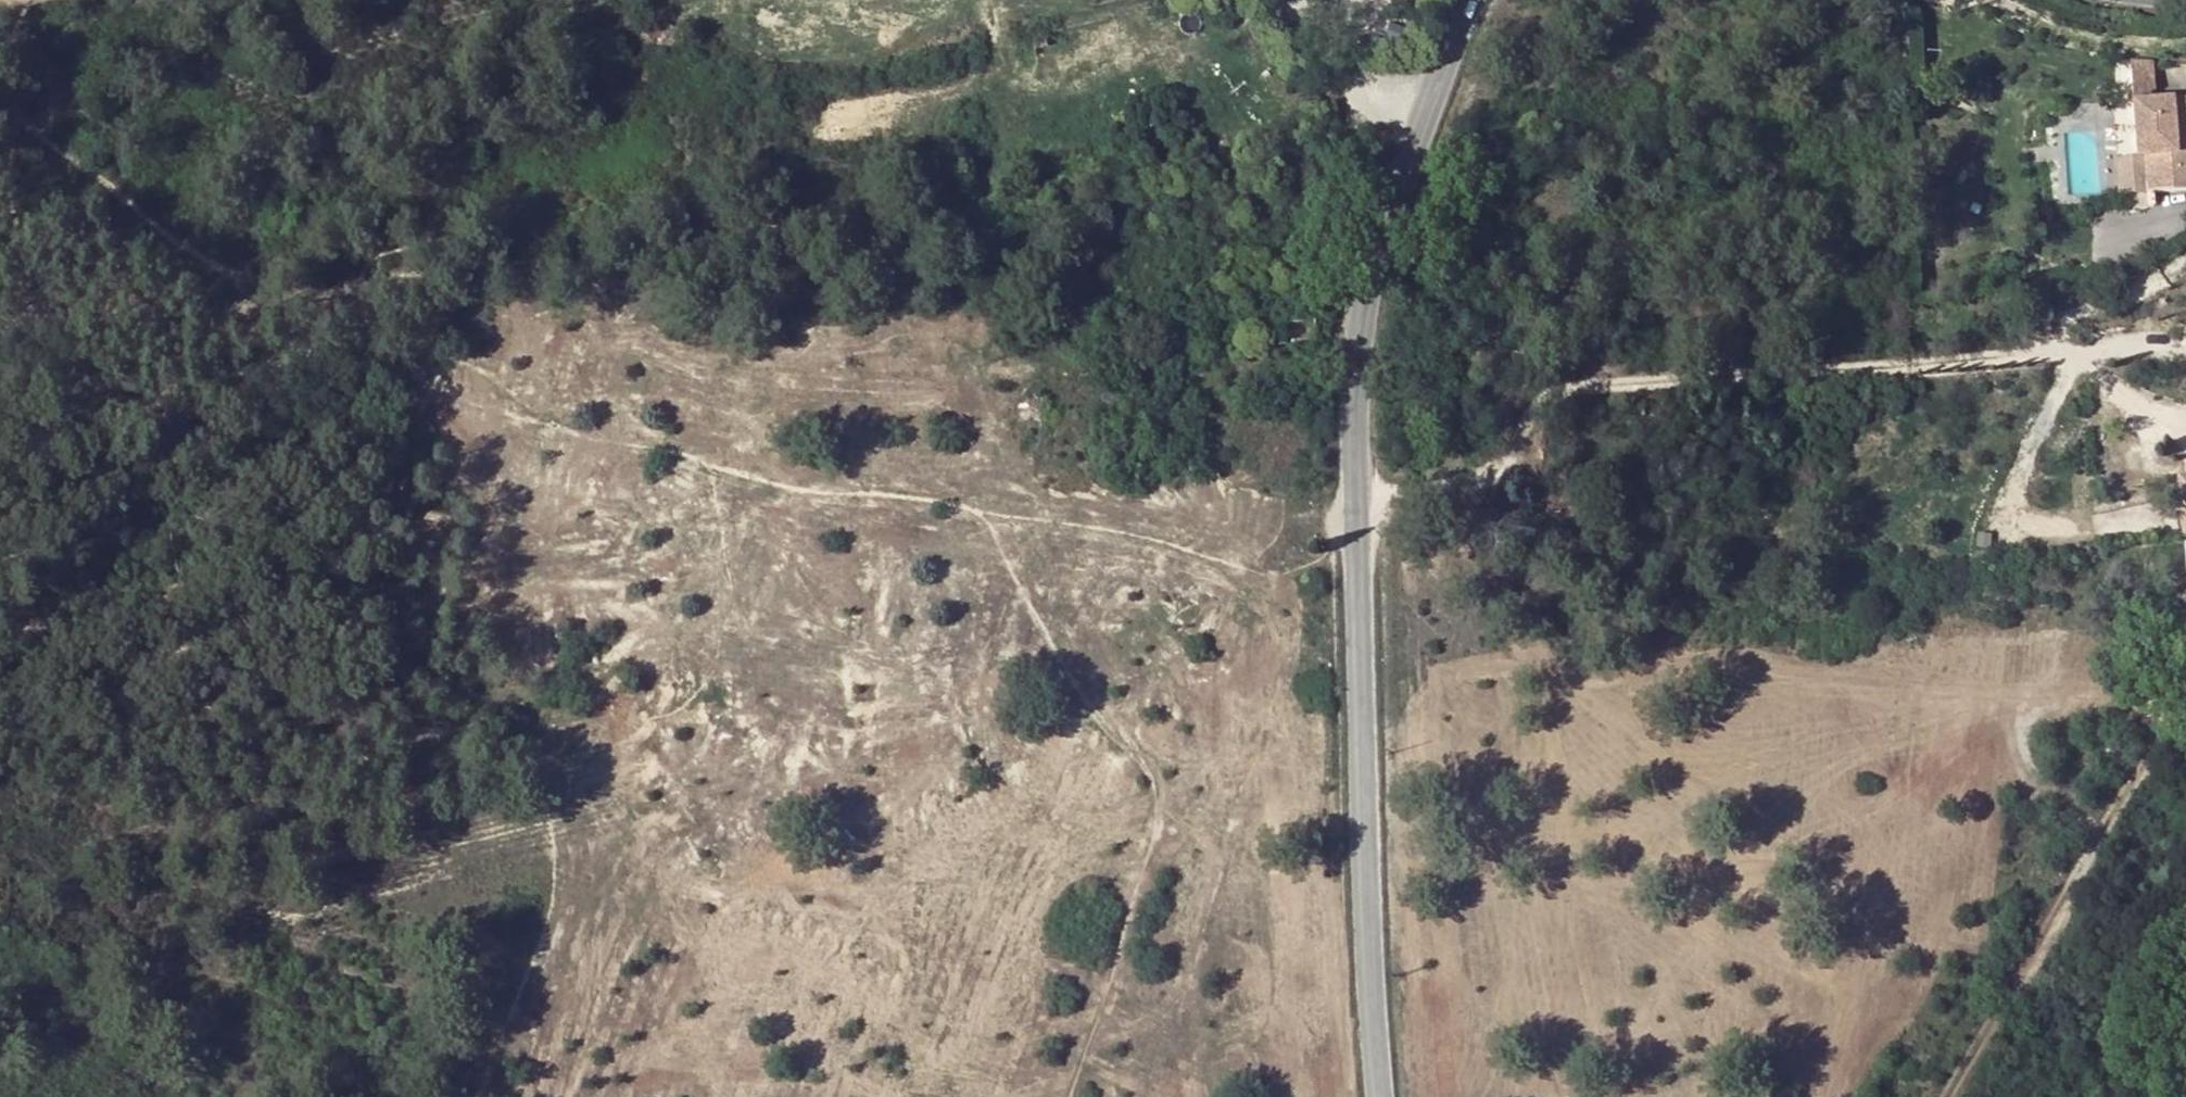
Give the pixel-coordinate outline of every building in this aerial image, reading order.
[(2146,188),(2185,185),(2185,145),(2166,146),(2163,118),(2185,116),(2185,90),(2130,94),(2135,150),(2143,151),(2143,153),(2146,188)] [(2119,190),(2146,188),(2143,153),(2116,155),(2119,190)]
